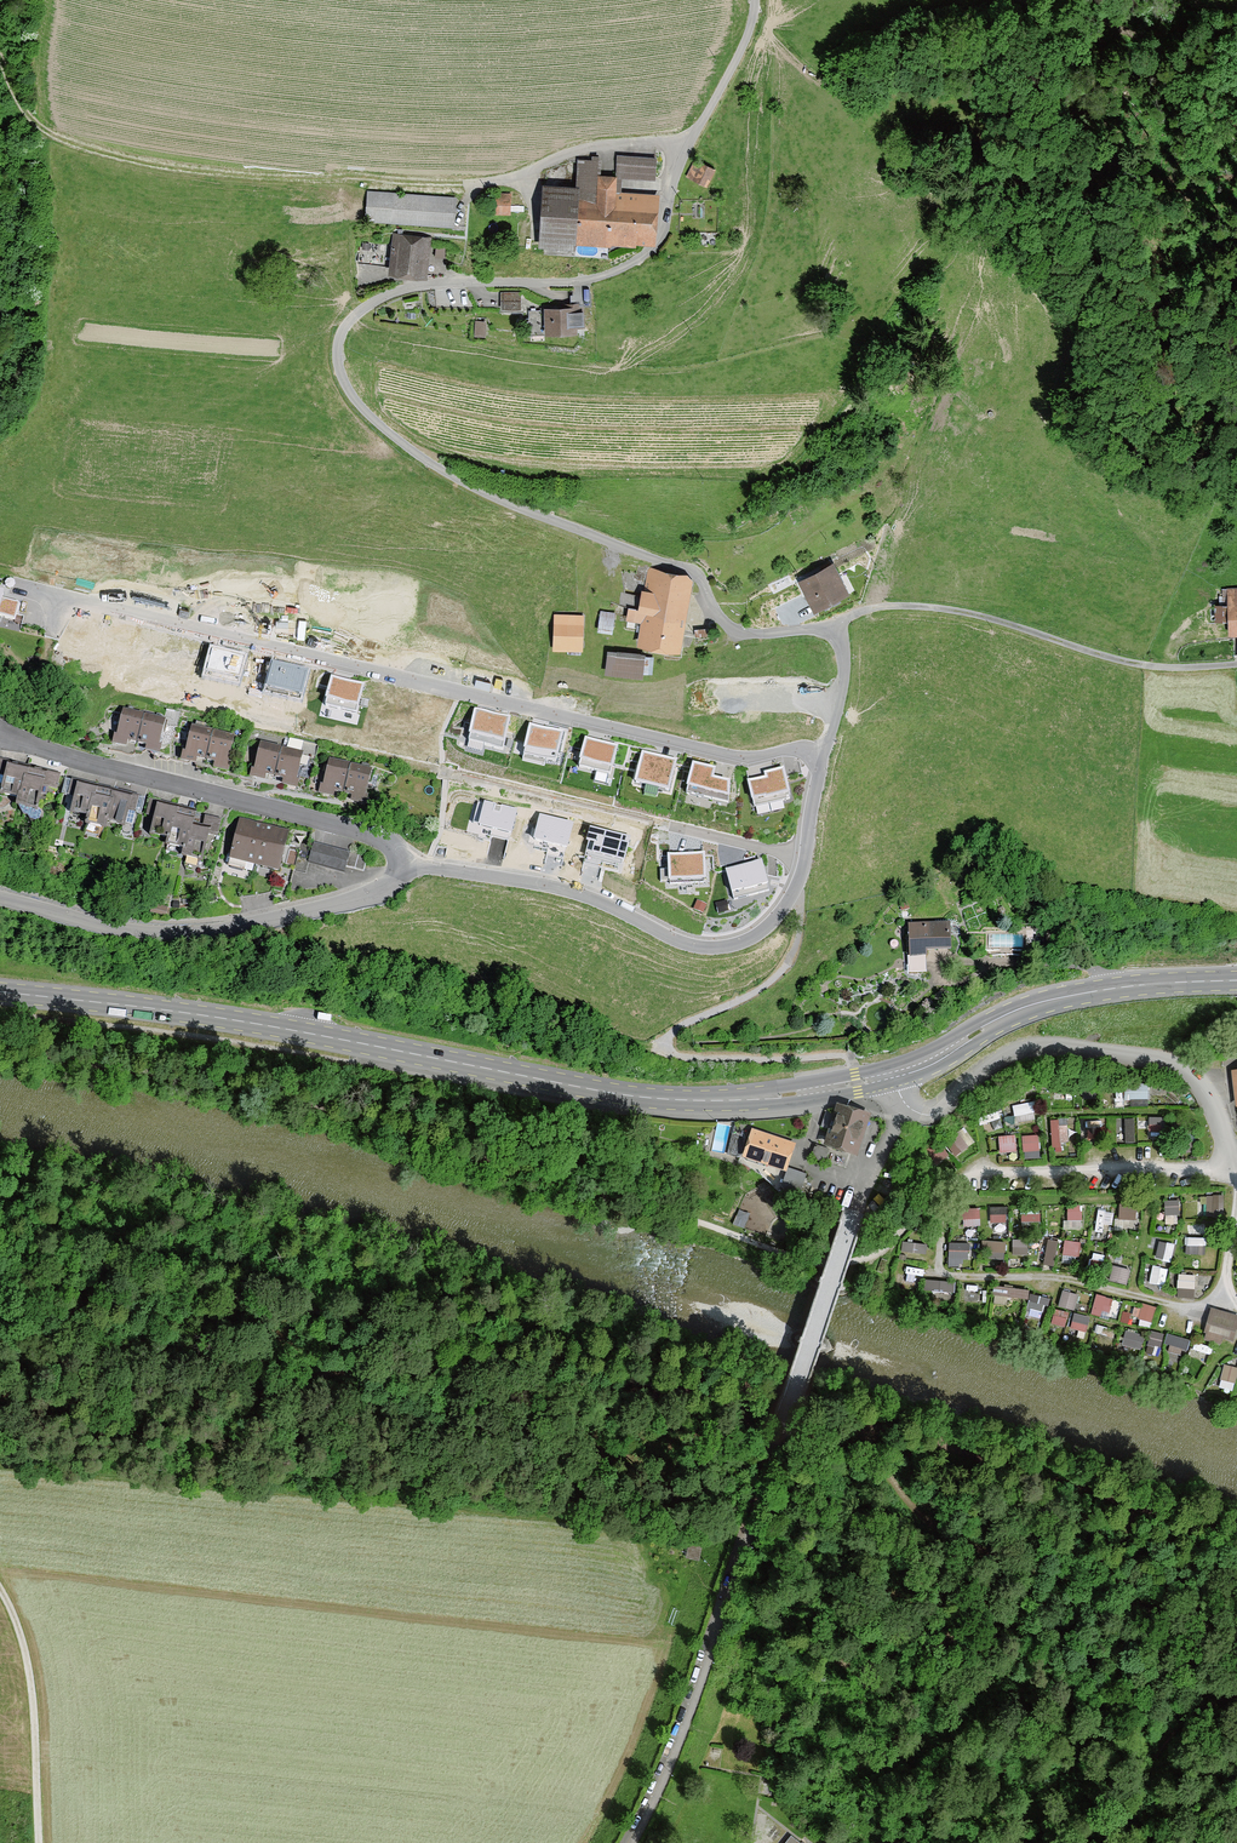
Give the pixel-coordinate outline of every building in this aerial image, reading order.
[(618,156),(616,176),(654,178),(655,159),(618,156)] [(611,234),(650,237),(653,199),(638,198),(637,202),(614,200),(615,176),(601,176),(600,160),(578,161),(575,198),(547,196),(544,238),(611,242),(611,234)] [(715,169),(701,162),(692,178),(706,185),(715,169)] [(453,225),(454,198),(369,192),(368,219),(453,225)] [(510,196),(492,196),(491,211),(510,211),(510,196)] [(423,272),(426,241),(394,237),(392,254),(395,255),(394,269),(423,272)] [(521,292),(503,292),(503,309),(521,309),(521,292)] [(565,310),(529,311),(530,331),(574,329),(574,324),(583,324),(583,305),(565,306),(565,310)] [(833,563),(795,583),(813,615),(851,594),(833,563)] [(643,620),(639,641),(680,648),(683,632),(676,631),(685,577),(649,571),(643,596),(641,608),(630,606),(628,618),(643,620)] [(1224,589),(1224,598),(1231,598),(1231,604),(1217,604),(1217,622),(1231,621),(1231,631),(1236,631),(1236,588),(1224,589)] [(0,592),(0,616),(15,620),(19,603),(2,598),(3,593),(0,592)] [(614,614),(601,612),(599,627),(612,629),(614,614)] [(583,615),(555,614),(554,648),(582,649),(583,615)] [(187,643),(152,634),(145,662),(180,671),(187,643)] [(244,657),(212,649),(205,677),(237,685),(244,657)] [(644,657),(609,653),(607,668),(643,672),(644,657)] [(307,672),(273,664),(266,693),(299,701),(307,672)] [(363,685),(332,677),(325,707),(356,714),(363,685)] [(137,743),(144,715),(124,711),(118,738),(137,743)] [(510,721),(476,712),(469,741),(502,749),(510,721)] [(144,715),(137,743),(157,747),(164,721),(144,715)] [(213,732),(204,730),(205,725),(196,723),(195,728),(193,727),(186,754),(206,759),(213,732)] [(562,733),(530,726),(523,754),(555,762),(562,733)] [(213,732),(206,759),(226,764),(232,737),(213,732)] [(586,739),(579,767),(610,775),(617,747),(586,739)] [(274,776),(281,749),(262,744),(255,771),(274,776)] [(281,749),(274,776),(295,781),(301,754),(281,749)] [(676,761),(642,753),(636,782),(669,790),(676,761)] [(28,767),(28,766),(0,760),(0,784),(4,785),(2,794),(20,798),(28,767)] [(344,793),(350,766),(330,761),(324,788),(344,793)] [(714,770),(693,765),(686,794),(728,804),(728,782),(713,779),(714,770)] [(363,798),(366,786),(375,788),(378,776),(369,774),(370,771),(350,766),(344,793),(363,798)] [(28,767),(20,798),(18,804),(24,814),(27,815),(30,819),(36,821),(40,818),(42,813),(39,808),(36,808),(40,793),(46,795),(48,788),(56,790),(60,777),(45,773),(45,772),(28,767)] [(765,778),(748,782),(754,807),(789,799),(782,769),(764,773),(765,778)] [(90,815),(94,800),(97,787),(65,779),(62,793),(77,797),(73,811),(89,815),(90,815)] [(106,819),(107,819),(123,823),(132,825),(135,812),(141,813),(145,799),(113,791),(111,798),(106,819)] [(90,815),(89,815),(88,822),(105,827),(107,819),(106,819),(111,798),(104,797),(103,803),(94,800),(90,815)] [(169,838),(174,820),(177,807),(151,800),(147,815),(155,817),(151,834),(169,838)] [(516,810),(485,802),(479,825),(510,833),(516,810)] [(185,849),(192,824),(193,817),(186,816),(183,825),(177,823),(178,821),(174,820),(169,838),(167,844),(185,849)] [(572,823),(540,816),(535,839),(566,846),(572,823)] [(185,849),(183,855),(201,860),(208,834),(217,836),(220,821),(206,817),(202,830),(198,829),(199,825),(192,824),(185,849)] [(256,860),(264,828),(242,823),(232,860),(246,864),(247,858),(256,860)] [(264,828),(256,860),(277,866),(286,834),(264,828)] [(593,853),(623,861),(629,837),(591,828),(588,840),(596,842),(593,853)] [(349,854),(314,844),(312,849),(309,862),(344,872),(346,866),(349,854)] [(309,862),(312,849),(300,846),(294,869),(306,873),(309,862)] [(355,869),(359,851),(351,849),(349,854),(346,866),(355,869)] [(359,851),(355,869),(363,871),(368,854),(359,851)] [(704,854),(668,856),(670,884),(705,882),(704,854)] [(761,861),(726,870),(733,899),(769,890),(761,861)] [(267,872),(252,875),(255,893),(271,890),(267,872)] [(252,875),(236,878),(240,896),(255,893),(252,875)] [(1005,887),(998,875),(987,881),(993,893),(1005,887)] [(949,921),(951,934),(959,933),(956,920),(949,921)] [(948,927),(906,928),(907,960),(949,959),(948,927)] [(988,946),(1023,947),(1024,934),(988,934),(988,946)] [(1148,1098),(1149,1083),(1125,1083),(1125,1098),(1148,1098)] [(1014,1114),(1039,1110),(1038,1100),(1013,1103),(1014,1114)] [(829,1143),(855,1150),(866,1116),(840,1108),(829,1143)] [(833,1113),(826,1111),(820,1126),(828,1129),(833,1113)] [(1008,1121),(1036,1119),(1035,1113),(1007,1115),(1008,1121)] [(1136,1116),(1136,1139),(1170,1138),(1170,1115),(1136,1116)] [(1134,1116),(1114,1117),(1114,1141),(1135,1141),(1134,1116)] [(1068,1117),(1051,1117),(1052,1149),(1062,1149),(1061,1140),(1069,1139),(1068,1117)] [(1103,1142),(1102,1119),(1082,1119),(1083,1143),(1103,1142)] [(945,1142),(957,1156),(975,1140),(963,1126),(945,1142)] [(749,1128),(739,1158),(783,1173),(793,1143),(749,1128)] [(1021,1134),(1024,1151),(1041,1147),(1038,1131),(1021,1134)] [(999,1134),(1000,1151),(1017,1150),(1016,1133),(999,1134)] [(829,1150),(815,1146),(811,1157),(825,1162),(829,1150)] [(798,1203),(807,1173),(788,1168),(779,1198),(798,1203)] [(776,1190),(770,1180),(761,1186),(767,1195),(776,1190)] [(1222,1215),(1222,1194),(1206,1194),(1206,1215),(1222,1215)] [(1164,1214),(1180,1213),(1180,1198),(1164,1199),(1164,1214)] [(1137,1217),(1137,1202),(1119,1202),(1119,1217),(1137,1217)] [(1068,1203),(1067,1218),(1082,1218),(1083,1204),(1068,1203)] [(1008,1205),(989,1206),(990,1222),(1008,1221),(1008,1205)] [(981,1206),(964,1207),(964,1225),(981,1225),(981,1206)] [(1094,1230),(1111,1233),(1115,1211),(1098,1208),(1094,1230)] [(1022,1222),(1041,1219),(1039,1211),(1021,1214),(1022,1222)] [(1207,1243),(1206,1235),(1185,1236),(1185,1244),(1207,1243)] [(1054,1265),(1059,1239),(1048,1237),(1044,1263),(1054,1265)] [(986,1238),(984,1256),(1005,1259),(1007,1241),(986,1238)] [(1012,1253),(1029,1253),(1029,1238),(1012,1238),(1012,1253)] [(1064,1238),(1063,1254),(1080,1256),(1082,1240),(1064,1238)] [(902,1250),(928,1251),(928,1241),(902,1240),(902,1250)] [(949,1266),(962,1266),(962,1257),(971,1258),(971,1241),(949,1240),(949,1266)] [(1171,1261),(1175,1243),(1159,1240),(1155,1257),(1171,1261)] [(1089,1266),(1102,1270),(1104,1259),(1092,1256),(1089,1266)] [(1109,1278),(1127,1284),(1132,1268),(1114,1262),(1109,1278)] [(1149,1282),(1164,1285),(1168,1268),(1153,1265),(1149,1282)] [(1178,1272),(1177,1296),(1195,1296),(1196,1273),(1178,1272)] [(925,1288),(954,1292),(956,1281),(926,1277),(925,1288)] [(1028,1309),(1029,1287),(995,1285),(994,1307),(1026,1309),(1025,1320),(1042,1322),(1043,1310),(1028,1309)] [(1074,1309),(1080,1293),(1063,1288),(1058,1304),(1074,1309)] [(1031,1292),(1028,1307),(1047,1310),(1049,1296),(1031,1292)] [(1097,1292),(1092,1312),(1101,1314),(1103,1308),(1111,1310),(1115,1297),(1097,1292)] [(1144,1301),(1138,1323),(1152,1327),(1158,1305),(1144,1301)] [(1065,1327),(1070,1312),(1056,1307),(1051,1323),(1065,1327)] [(1208,1333),(1236,1341),(1236,1314),(1214,1308),(1208,1333)] [(1088,1330),(1090,1314),(1073,1312),(1071,1328),(1088,1330)] [(1122,1345),(1142,1349),(1145,1333),(1126,1329),(1122,1345)] [(1166,1351),(1166,1331),(1147,1330),(1147,1351),(1166,1351)] [(1170,1332),(1166,1349),(1186,1354),(1191,1337),(1170,1332)] [(1217,1386),(1234,1390),(1236,1373),(1236,1364),(1222,1361),(1217,1386)]
